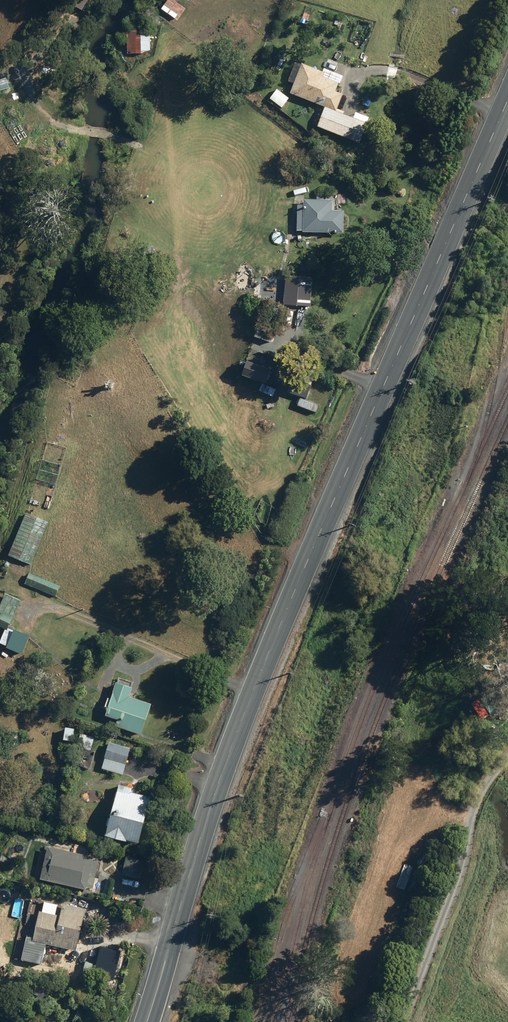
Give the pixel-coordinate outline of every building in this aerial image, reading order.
[(178,18),(186,6),(178,0),(166,0),(161,6),(178,18)] [(127,53),(141,53),(140,30),(126,31),(127,53)] [(290,93),(325,106),(317,126),(360,143),(370,117),(356,111),(353,117),(337,111),(343,94),(336,91),(339,82),(323,76),(325,72),(302,62),(290,93)] [(276,100),(281,105),(286,99),(281,94),(276,100)] [(303,232),(344,233),(344,210),(332,210),(332,200),(303,200),(303,205),(298,205),(297,230),(303,230),(303,232)] [(297,270),(305,271),(306,262),(298,262),(297,270)] [(238,284),(248,284),(248,275),(238,275),(238,284)] [(285,276),(284,304),(311,306),(312,278),(285,276)] [(253,302),(265,303),(266,281),(254,281),(253,302)] [(257,328),(254,336),(270,342),(273,334),(257,328)] [(247,361),(242,376),(266,384),(271,370),(247,361)] [(27,512),(10,555),(32,564),(50,521),(27,512)] [(26,583),(57,596),(61,586),(30,573),(26,583)] [(9,629),(22,600),(7,593),(0,608),(0,615),(2,616),(0,619),(0,625),(9,629)] [(73,650),(81,632),(74,629),(66,647),(73,650)] [(9,647),(24,654),(31,637),(16,630),(9,647)] [(131,695),(133,685),(117,680),(107,714),(119,718),(116,724),(143,733),(153,702),(131,695)] [(65,738),(73,740),(75,727),(66,726),(65,738)] [(78,746),(92,749),(95,736),(82,732),(78,746)] [(102,767),(124,774),(132,747),(110,740),(102,767)] [(121,783),(107,834),(128,839),(128,838),(140,841),(152,795),(132,790),(133,786),(121,783)] [(87,888),(88,886),(94,888),(100,859),(94,858),(95,856),(49,846),(41,878),(87,888)] [(13,879),(24,882),(27,870),(15,867),(13,879)] [(3,868),(1,876),(8,877),(9,870),(3,868)] [(23,958),(42,963),(47,942),(77,949),(86,908),(64,903),(62,915),(41,910),(35,936),(28,935),(23,958)] [(70,978),(91,982),(95,966),(73,961),(70,978)]
